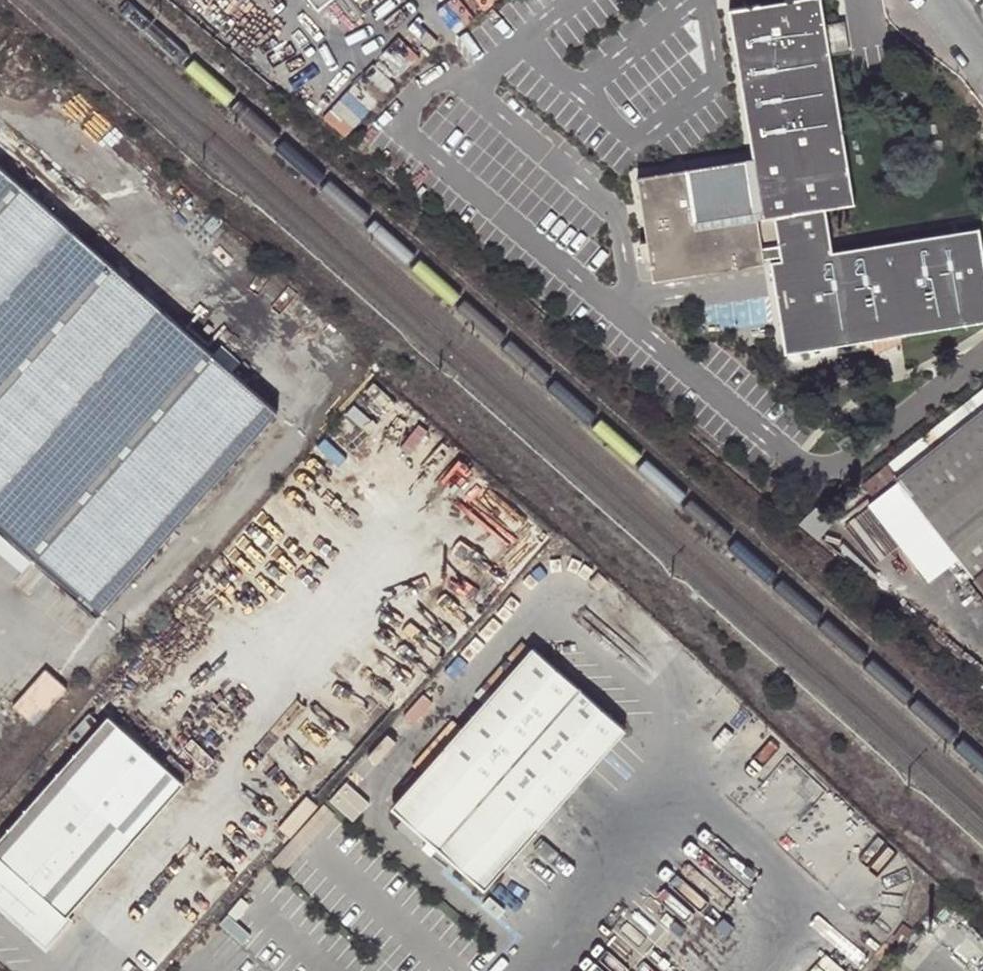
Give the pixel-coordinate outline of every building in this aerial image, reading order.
[(829,54),(824,25),(820,0),(784,0),(726,9),(752,158),(635,177),(646,241),(638,242),(640,260),(649,260),(651,279),(768,260),(830,250),(829,236),(823,208),(852,202),(829,54)] [(842,22),(824,25),(829,54),(847,50),(842,22)] [(96,613),(277,410),(0,166),(0,529),(96,613)] [(772,282),(784,352),(982,319),(982,269),(976,228),(830,250),(768,260),(772,282)] [(860,485),(867,496),(893,477),(982,591),(982,389),(860,485)] [(625,728),(576,686),(531,647),(391,807),(484,887),(625,728)] [(46,669),(13,706),(35,725),(67,687),(46,669)] [(0,840),(0,908),(45,948),(71,920),(66,915),(182,784),(108,717),(0,840)] [(307,796),(297,808),(306,816),(316,805),(307,796)]
